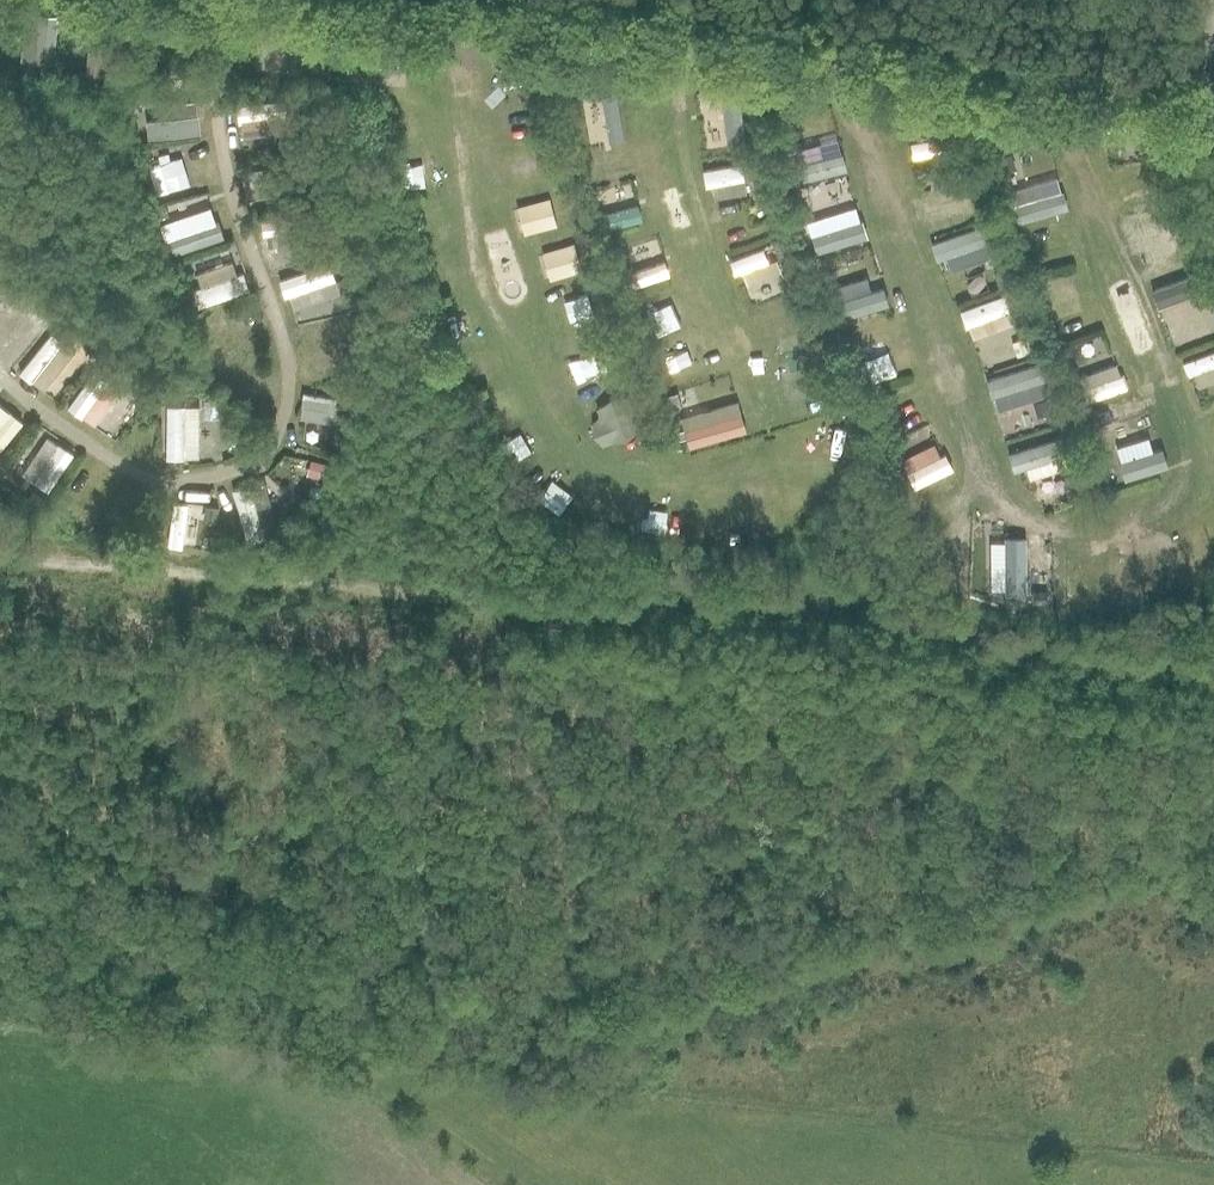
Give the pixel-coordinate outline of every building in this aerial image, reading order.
[(40,15),(38,62),(55,62),(57,15),(40,15)] [(617,96),(614,77),(566,84),(569,102),(617,96)] [(738,90),(720,93),(729,146),(747,144),(738,90)] [(291,99),(239,106),(241,120),(293,114),(291,99)] [(201,132),(199,115),(147,120),(149,137),(201,132)] [(911,143),(913,157),(955,149),(952,135),(911,143)] [(299,136),(289,137),(290,145),(300,144),(299,136)] [(841,153),(790,167),(794,184),(846,171),(841,153)] [(1014,164),(1011,154),(999,157),(1002,168),(1014,164)] [(163,164),(168,191),(212,184),(208,157),(163,164)] [(706,186),(744,181),(742,165),(703,170),(706,186)] [(243,172),(244,185),(280,182),(279,169),(243,172)] [(929,209),(971,198),(967,184),(925,195),(929,209)] [(1064,191),(1013,206),(1018,223),(1069,208),(1064,191)] [(557,195),(523,204),(531,233),(565,224),(557,195)] [(601,230),(642,219),(638,204),(597,216),(601,230)] [(1177,205),(1128,222),(1133,238),(1182,221),(1177,205)] [(308,229),(305,215),(262,222),(264,236),(306,230),(308,229)] [(870,236),(865,221),(814,235),(819,251),(870,236)] [(178,238),(183,252),(224,238),(219,223),(178,238)] [(947,258),(987,245),(982,231),(942,244),(947,258)] [(737,275),(770,262),(765,248),(731,260),(737,275)] [(670,275),(665,261),(619,277),(624,291),(670,275)] [(287,298),(336,281),(331,263),(281,280),(287,298)] [(200,307),(250,288),(244,273),(204,288),(203,286),(193,290),(200,307)] [(1156,292),(1162,309),(1208,292),(1201,275),(1156,292)] [(889,304),(884,287),(833,303),(838,319),(889,304)] [(968,328),(1013,310),(1007,294),(962,312),(968,328)] [(33,328),(28,313),(21,316),(15,299),(0,304),(0,339),(33,328)] [(1213,332),(1213,329),(1208,311),(1189,317),(1196,338),(1213,332)] [(866,333),(872,349),(887,344),(882,328),(866,333)] [(337,331),(304,335),(308,361),(341,356),(337,331)] [(63,340),(51,332),(21,374),(32,382),(34,381),(63,340)] [(886,361),(878,364),(883,381),(925,366),(915,335),(882,346),(886,361)] [(1213,367),(1213,352),(1186,363),(1191,376),(1213,367)] [(997,394),(1045,378),(1041,363),(992,379),(997,394)] [(85,418),(110,383),(95,372),(70,407),(85,418)] [(1083,388),(1089,402),(1128,388),(1123,374),(1120,375),(1083,388)] [(607,442),(647,431),(636,392),(596,403),(607,442)] [(304,393),(302,408),(334,413),(336,398),(304,393)] [(168,406),(167,459),(185,459),(186,406),(168,406)] [(1110,411),(1097,415),(1101,425),(1113,420),(1110,411)] [(0,425),(0,448),(21,422),(10,413),(0,425)] [(747,430),(742,413),(685,429),(690,447),(747,430)] [(35,482),(50,491),(75,454),(60,444),(38,479),(35,482)] [(1159,450),(1118,461),(1123,480),(1164,469),(1159,450)] [(902,478),(910,494),(960,470),(952,453),(902,478)] [(1036,490),(1080,472),(1075,459),(1031,477),(1036,490)] [(310,475),(322,478),(326,464),(314,461),(310,475)] [(258,523),(233,487),(221,495),(246,531),(258,523)] [(185,548),(190,505),(176,503),(170,546),(185,548)] [(201,542),(202,504),(194,504),(193,542),(201,542)] [(964,579),(992,582),(997,538),(969,535),(964,579)] [(1005,539),(1006,599),(1027,599),(1026,538),(1005,539)] [(1048,604),(1048,591),(1034,591),(1034,604),(1048,604)]
